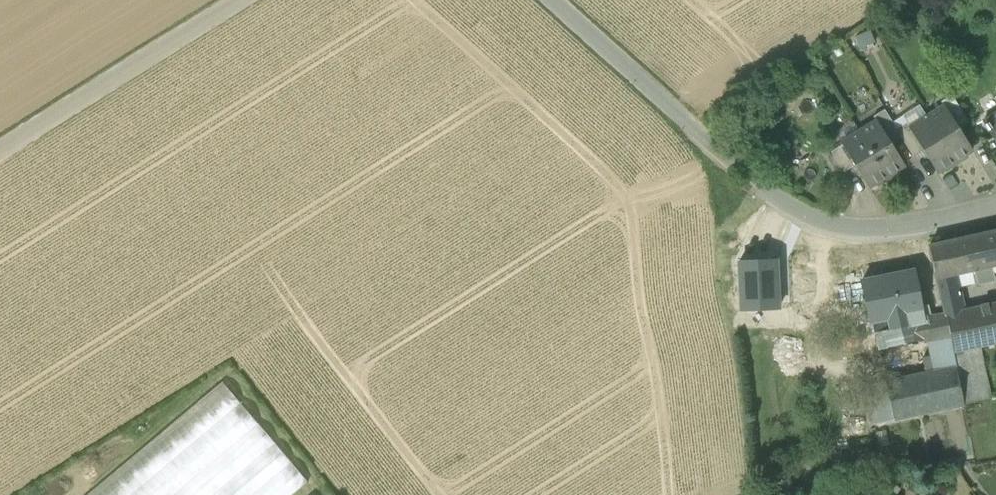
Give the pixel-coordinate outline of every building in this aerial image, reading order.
[(969,122),(952,95),(941,102),(944,107),(945,106),(959,128),(969,122)] [(959,128),(945,106),(944,107),(927,117),(957,165),(968,158),(966,155),(973,151),(959,128)] [(897,129),(885,110),(873,117),(877,122),(891,144),(901,137),(896,130),(897,129)] [(983,122),(985,125),(984,126),(988,131),(995,144),(995,114),(983,122)] [(910,128),(923,151),(937,173),(944,168),(946,172),(957,165),(927,117),(910,128)] [(877,122),(859,133),(889,180),(900,173),(898,170),(905,166),(891,144),(877,122)] [(923,151),(910,128),(907,123),(897,129),(896,130),(901,137),(913,157),(923,151)] [(859,133),(842,143),(855,165),(869,187),(876,183),(878,187),(889,180),(859,133)] [(843,145),(831,152),(844,173),(855,165),(843,145)] [(929,246),(936,278),(944,314),(946,314),(959,311),(953,282),(958,281),(956,274),(995,266),(995,231),(929,246)] [(862,269),(766,276),(739,278),(740,291),(767,289),(769,325),(788,323),(805,322),(843,319),(871,317),(863,281),(864,281),(862,269)] [(864,281),(863,281),(871,317),(872,321),(873,325),(878,350),(928,338),(924,318),(914,271),(864,281)] [(946,314),(950,338),(954,353),(980,348),(995,344),(995,303),(959,311),(946,314)] [(944,314),(924,318),(928,338),(928,342),(950,338),(946,314),(944,314)] [(871,317),(843,319),(843,328),(870,326),(873,325),(872,321),(871,317)] [(805,322),(788,323),(788,332),(806,330),(805,322)] [(950,338),(928,342),(934,371),(956,367),(954,353),(950,338)] [(980,348),(954,353),(956,367),(964,404),(990,399),(980,348)] [(964,404),(956,367),(934,371),(885,382),(894,421),(964,406),(964,404)] [(82,494),(288,494),(305,482),(220,380),(82,494)] [(894,421),(885,382),(865,386),(873,425),(894,421)]
